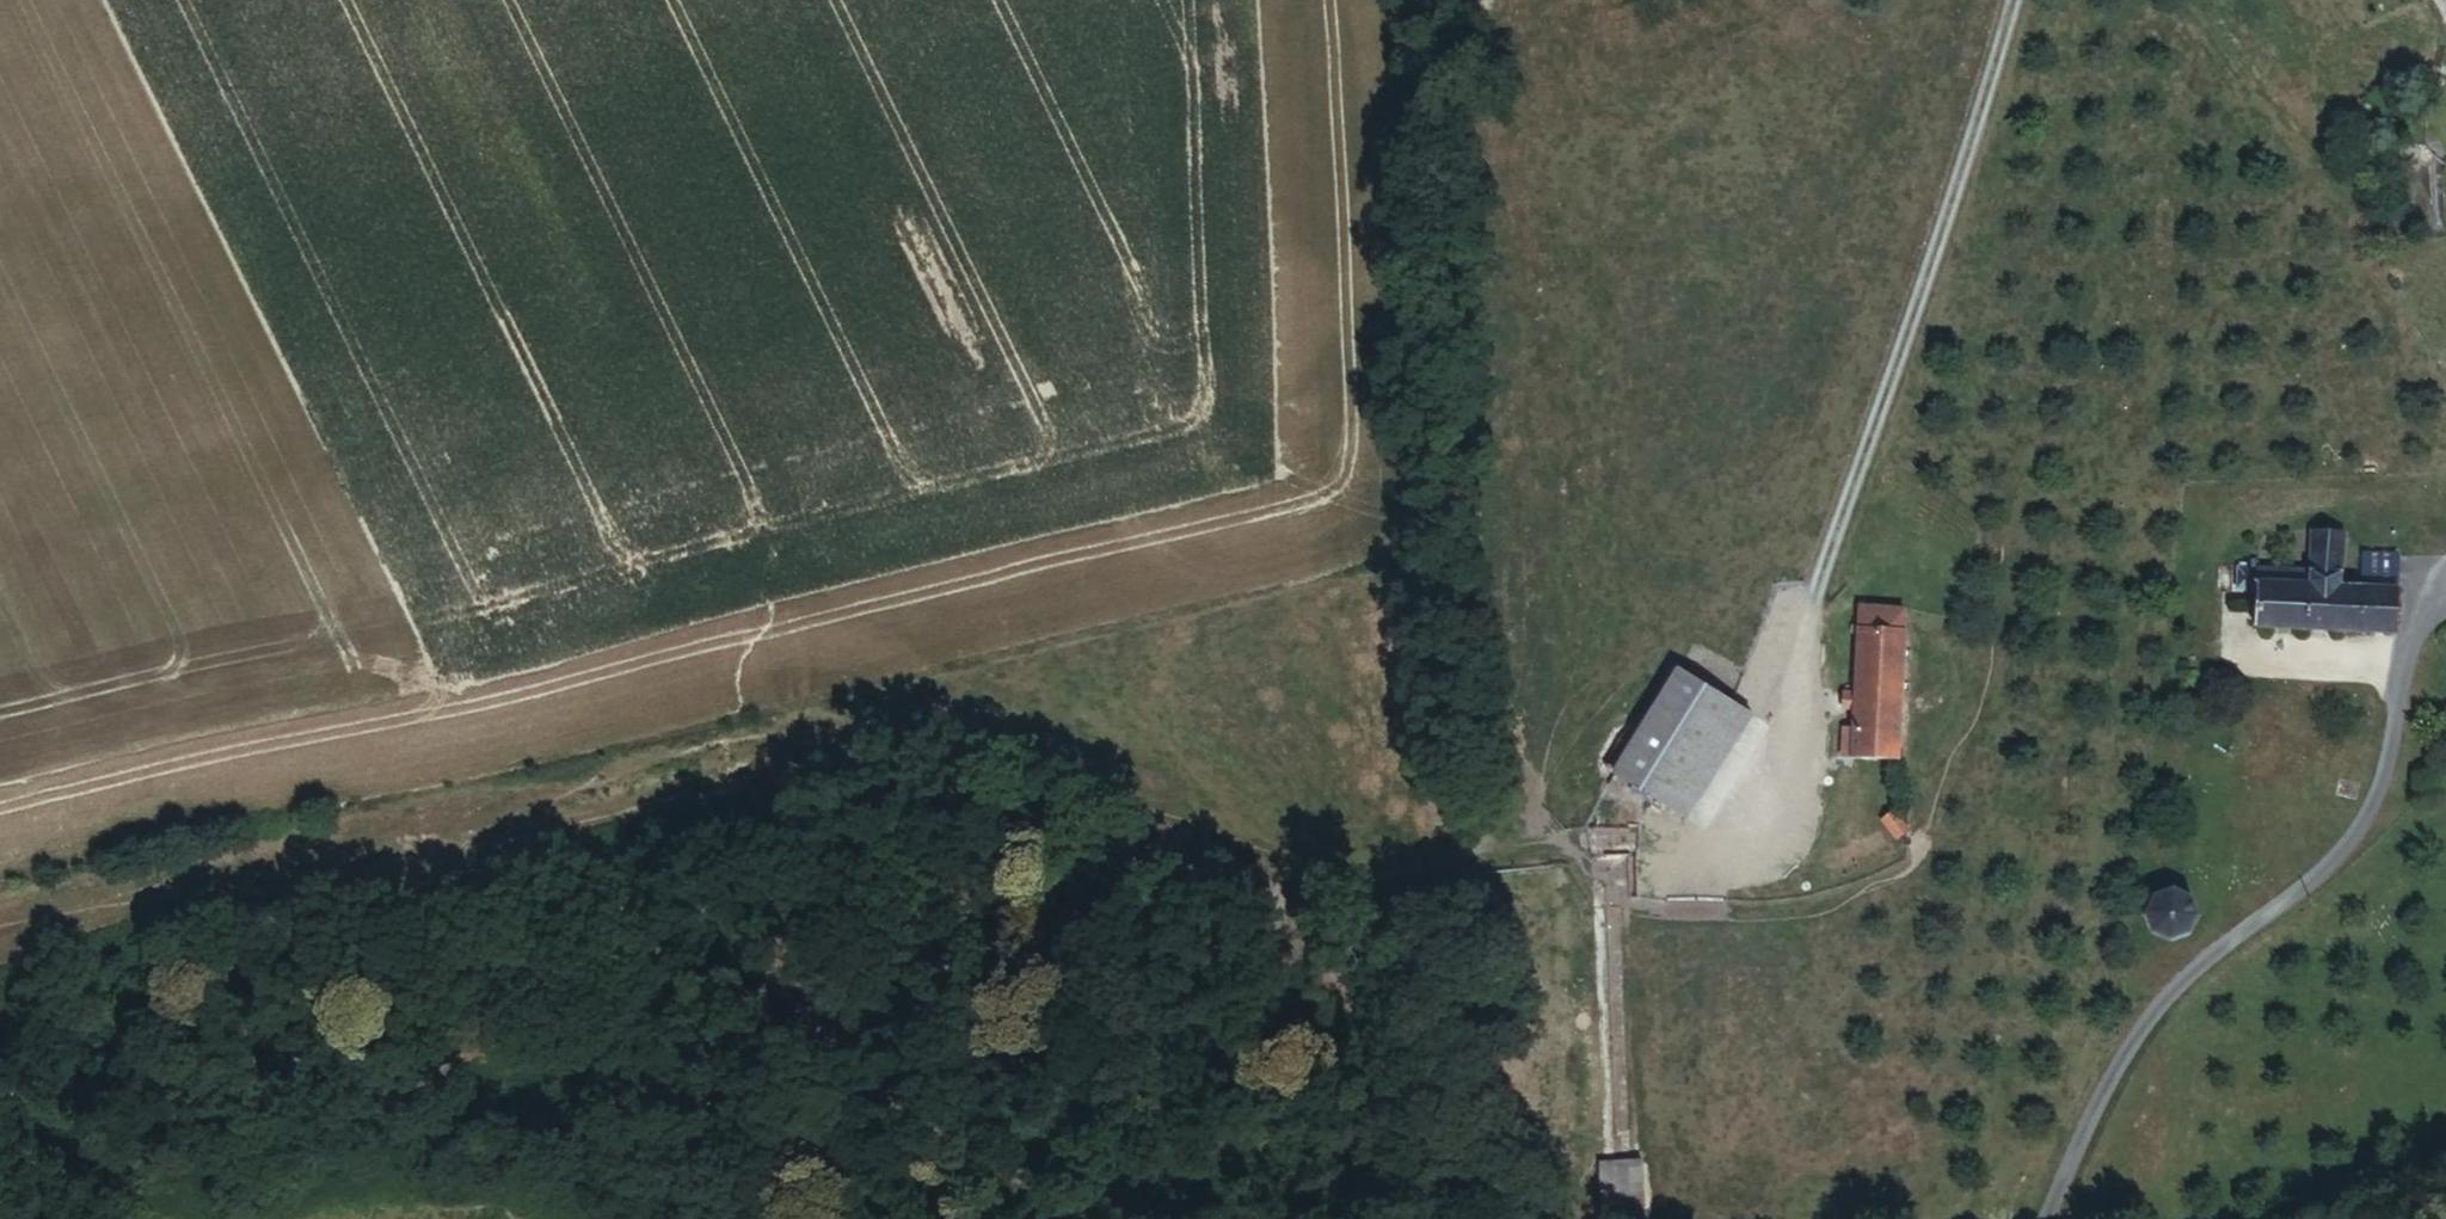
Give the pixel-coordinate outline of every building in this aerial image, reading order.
[(2343,541),(2288,540),(2287,576),(2240,575),(2240,599),(2257,600),(2257,633),(2397,636),(2398,593),(2371,592),(2342,591),(2343,541)] [(2371,565),(2371,592),(2398,593),(2399,566),(2371,565)] [(1915,610),(1870,606),(1860,730),(1854,729),(1851,760),(1903,764),(1915,610)] [(1760,722),(1687,678),(1626,779),(1699,823),(1760,722)] [(2190,922),(2191,917),(2190,911),(2187,906),(2184,902),(2179,898),(2174,896),(2168,895),(2163,896),(2157,898),(2152,902),(2149,906),(2146,911),(2145,917),(2146,922),(2147,928),(2150,932),(2155,937),(2160,939),(2165,941),(2171,941),(2176,939),(2181,937),(2185,933),(2189,928),(2190,922)] [(1601,1164),(1603,1218),(1642,1218),(1640,1163),(1601,1164)]
